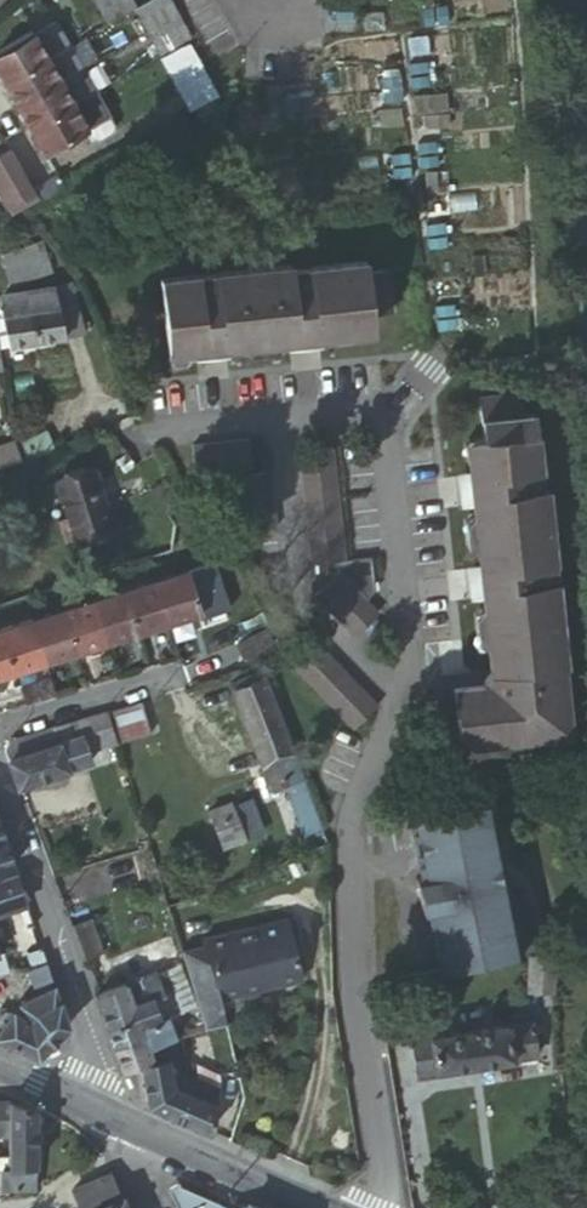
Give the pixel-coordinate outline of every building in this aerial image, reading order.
[(140,8),(137,0),(98,0),(111,24),(140,8)] [(157,0),(153,0),(140,8),(153,34),(170,25),(157,0)] [(177,0),(157,0),(170,25),(185,16),(177,0)] [(197,40),(185,16),(170,25),(153,34),(166,57),(194,42),(197,40)] [(8,83),(50,60),(72,47),(59,23),(0,56),(0,68),(8,83)] [(196,111),(224,95),(215,76),(194,42),(166,57),(196,111)] [(72,47),(50,60),(64,83),(86,71),(72,47)] [(50,60),(8,83),(22,107),(64,83),(50,60)] [(64,83),(22,107),(34,129),(99,93),(86,71),(64,83)] [(99,93),(34,129),(47,152),(90,128),(96,138),(102,140),(114,133),(116,127),(99,93)] [(20,198),(36,189),(23,167),(6,178),(20,198)] [(47,197),(68,186),(57,168),(37,179),(47,197)] [(35,243),(0,254),(0,270),(5,287),(44,274),(37,253),(39,252),(35,243)] [(339,325),(359,323),(359,314),(396,310),(392,267),(372,269),(371,260),(295,267),(295,261),(219,269),(219,272),(203,273),(202,270),(162,274),(171,349),(195,345),(194,341),(204,340),(207,348),(211,348),(228,345),(227,338),(236,337),(237,341),(245,339),(285,335),(290,335),(290,331),(297,332),(297,336),(299,339),(302,340),(321,338),(321,329),(339,327),(339,325)] [(80,303),(72,286),(60,287),(64,307),(67,307),(80,303)] [(64,307),(60,287),(33,291),(36,312),(64,307)] [(36,312),(33,291),(10,294),(3,301),(5,311),(7,316),(36,312)] [(89,335),(80,303),(67,307),(64,307),(36,312),(7,316),(11,333),(13,343),(89,335)] [(11,333),(7,316),(5,311),(0,312),(0,335),(11,333)] [(360,329),(359,323),(339,325),(339,327),(339,335),(352,334),(360,329)] [(13,343),(11,333),(0,335),(0,344),(0,345),(13,343)] [(276,345),(285,335),(245,339),(244,344),(250,347),(276,345)] [(15,352),(13,343),(0,345),(2,354),(15,352)] [(195,345),(171,349),(172,359),(191,356),(194,349),(195,345)] [(477,481),(465,482),(467,500),(469,502),(473,503),(477,503),(479,510),(473,511),(473,518),(477,557),(478,566),(484,565),(484,574),(475,576),(477,591),(478,593),(483,595),(486,595),(488,604),(482,606),(483,613),(487,652),(488,659),(494,658),(496,679),(477,682),(460,701),(463,727),(464,731),(468,735),(472,736),(491,735),(492,748),(536,742),(536,732),(559,728),(559,719),(570,717),(566,678),(568,676),(565,659),(567,658),(559,584),(558,584),(556,569),(555,567),(547,493),(544,474),(547,473),(540,415),(529,418),(527,397),(484,401),(488,440),(480,441),(481,459),(475,460),(477,481)] [(52,444),(47,429),(22,437),(29,452),(52,444)] [(194,442),(198,476),(203,474),(201,445),(252,439),(194,442)] [(203,474),(198,476),(198,478),(237,473),(256,471),(252,439),(201,445),(203,474)] [(15,440),(0,445),(0,464),(20,456),(15,440)] [(471,460),(475,460),(481,459),(480,441),(475,441),(469,447),(471,460)] [(337,449),(305,451),(318,565),(324,563),(352,560),(337,449)] [(117,507),(103,465),(67,476),(87,540),(131,525),(123,505),(117,507)] [(256,471),(237,473),(244,528),(278,525),(270,469),(256,471)] [(477,557),(473,518),(468,519),(464,526),(467,551),(473,557),(477,557)] [(230,567),(221,545),(209,548),(200,529),(194,531),(210,574),(230,567)] [(352,560),(324,563),(328,589),(345,575),(372,605),(385,592),(380,586),(377,558),(361,559),(352,560)] [(189,571),(160,579),(173,621),(203,611),(189,571)] [(345,575),(328,589),(321,595),(359,633),(381,614),(372,605),(345,575)] [(173,621),(160,579),(129,589),(142,631),(173,621)] [(142,631),(129,589),(98,599),(111,641),(142,631)] [(111,641),(98,599),(66,610),(79,651),(111,641)] [(79,651),(66,610),(34,620),(48,661),(79,651)] [(487,652),(483,613),(480,613),(474,620),(477,647),(482,653),(487,652)] [(34,620),(4,629),(17,671),(48,661),(34,620)] [(0,631),(0,676),(17,671),(4,629),(0,631)] [(275,643),(269,631),(247,640),(254,653),(275,643)] [(374,701),(312,636),(288,657),(351,723),(374,701)] [(296,755),(298,753),(272,687),(267,678),(248,686),(238,691),(268,766),(285,759),(296,755)] [(238,691),(248,686),(247,681),(236,686),(238,691)] [(157,732),(147,700),(131,705),(117,708),(127,742),(157,732)] [(15,740),(9,750),(21,787),(24,786),(71,769),(72,767),(95,760),(93,752),(88,737),(116,728),(112,710),(68,724),(15,740)] [(88,737),(93,752),(123,742),(118,727),(116,728),(88,737)] [(308,836),(327,829),(298,753),(296,755),(302,772),(291,777),(293,782),(290,784),(308,836)] [(302,772),(296,755),(285,759),(291,777),(302,772)] [(276,789),(290,784),(293,782),(291,777),(285,759),(268,766),(276,789)] [(249,836),(236,801),(214,809),(228,845),(249,836)] [(437,911),(450,971),(525,951),(512,894),(493,805),(417,821),(430,880),(418,883),(425,914),(437,911)] [(0,842),(0,869),(14,864),(5,840),(0,842)] [(16,871),(0,876),(0,913),(3,912),(27,903),(16,871)] [(74,878),(59,883),(75,925),(88,920),(74,878)] [(403,890),(396,892),(398,906),(405,905),(403,890)] [(512,894),(525,951),(532,949),(539,949),(527,891),(512,894)] [(3,912),(0,913),(0,943),(1,947),(12,943),(3,912)] [(207,936),(208,942),(223,996),(243,990),(305,974),(290,915),(207,936)] [(88,920),(75,925),(88,960),(108,953),(95,918),(88,920)] [(208,942),(182,949),(193,982),(200,1006),(205,1027),(208,1026),(229,1020),(227,1006),(223,996),(208,942)] [(39,966),(48,963),(43,948),(34,951),(39,966)] [(553,989),(554,958),(535,959),(534,988),(536,989),(553,989)] [(182,962),(159,970),(166,991),(174,989),(190,983),(182,962)] [(34,993),(55,986),(48,963),(39,966),(27,971),(34,993)] [(128,983),(100,994),(99,995),(111,1028),(141,1016),(136,1003),(157,996),(166,991),(159,970),(131,981),(128,983)] [(199,1006),(190,983),(174,989),(183,1013),(199,1006)] [(69,1024),(55,986),(34,993),(14,1000),(11,1004),(0,997),(0,1034),(40,1052),(69,1024)] [(183,1013),(174,989),(166,991),(157,996),(165,1019),(172,1017),(183,1013)] [(243,990),(223,996),(227,1006),(245,1001),(243,990)] [(141,1016),(111,1028),(118,1045),(148,1035),(146,1026),(165,1019),(157,996),(136,1003),(141,1016)] [(188,1029),(183,1013),(172,1017),(178,1033),(188,1029)] [(128,1071),(144,1064),(158,1059),(156,1053),(154,1048),(181,1039),(178,1033),(172,1017),(165,1019),(146,1026),(148,1035),(118,1045),(128,1071)] [(215,1050),(234,1046),(229,1020),(208,1026),(215,1050)] [(539,1052),(534,1021),(420,1041),(414,1043),(420,1074),(539,1052)] [(193,1053),(212,1049),(206,1030),(187,1036),(193,1053)] [(153,1106),(170,1113),(183,1086),(195,1091),(201,1076),(199,1074),(187,1069),(177,1072),(175,1067),(171,1053),(158,1059),(144,1064),(153,1106)] [(170,1113),(213,1131),(222,1105),(214,1100),(218,1088),(216,1083),(207,1077),(201,1076),(195,1091),(183,1086),(170,1113)] [(222,1105),(230,1086),(207,1077),(216,1083),(218,1088),(214,1100),(222,1105)] [(9,1102),(8,1101),(0,1101),(0,1131),(9,1131),(9,1102)] [(35,1164),(37,1108),(9,1102),(9,1131),(7,1163),(20,1164),(35,1164)] [(9,1131),(0,1131),(0,1168),(2,1168),(7,1169),(7,1163),(9,1131)] [(20,1180),(20,1164),(7,1163),(7,1169),(2,1168),(2,1180),(20,1180)] [(35,1189),(35,1164),(20,1164),(20,1180),(2,1180),(2,1186),(1,1189),(35,1189)] [(92,1207),(120,1195),(109,1172),(82,1183),(92,1207)] [(92,1207),(82,1183),(72,1188),(81,1207),(89,1207),(92,1207)] [(123,1193),(120,1195),(92,1207),(89,1207),(129,1207),(123,1193)] [(185,1193),(180,1196),(186,1207),(223,1207),(185,1193)] [(248,1200),(249,1202),(250,1207),(266,1207),(248,1200)]
